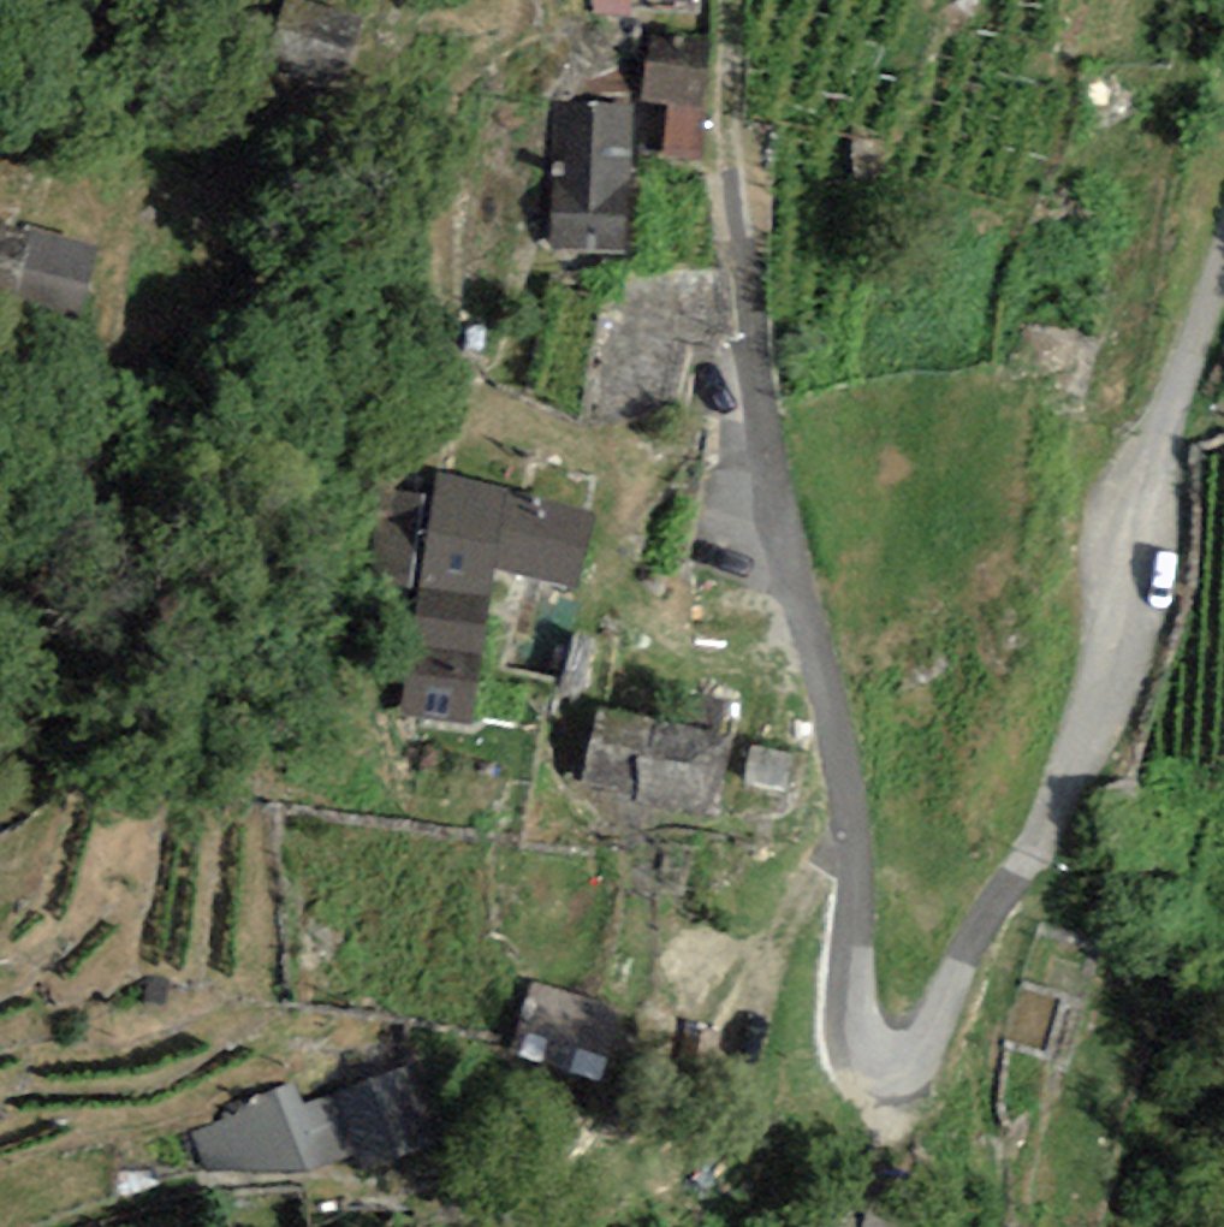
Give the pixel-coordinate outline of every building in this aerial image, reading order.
[(342,84),(363,17),(306,0),(285,0),(266,61),(342,84)] [(702,107),(708,47),(648,40),(641,99),(668,103),(702,107)] [(664,157),(697,161),(702,107),(668,103),(664,157)] [(556,111),(553,249),(631,251),(634,112),(556,111)] [(79,314),(96,252),(0,226),(0,293),(79,314)] [(487,598),(491,567),(572,588),(590,518),(435,481),(419,588),(487,598)] [(487,598),(419,588),(410,645),(478,656),(487,598)] [(410,645),(399,714),(467,724),(478,656),(410,645)] [(580,788),(691,813),(709,731),(598,710),(580,788)] [(792,756),(752,747),(745,780),(785,788),(792,756)] [(514,1053),(602,1080),(623,1014),(534,987),(514,1053)] [(402,1071),(333,1097),(354,1151),(362,1172),(431,1146),(402,1071)] [(289,1088),(192,1135),(206,1169),(305,1170),(354,1151),(333,1097),(299,1111),(289,1088)]
